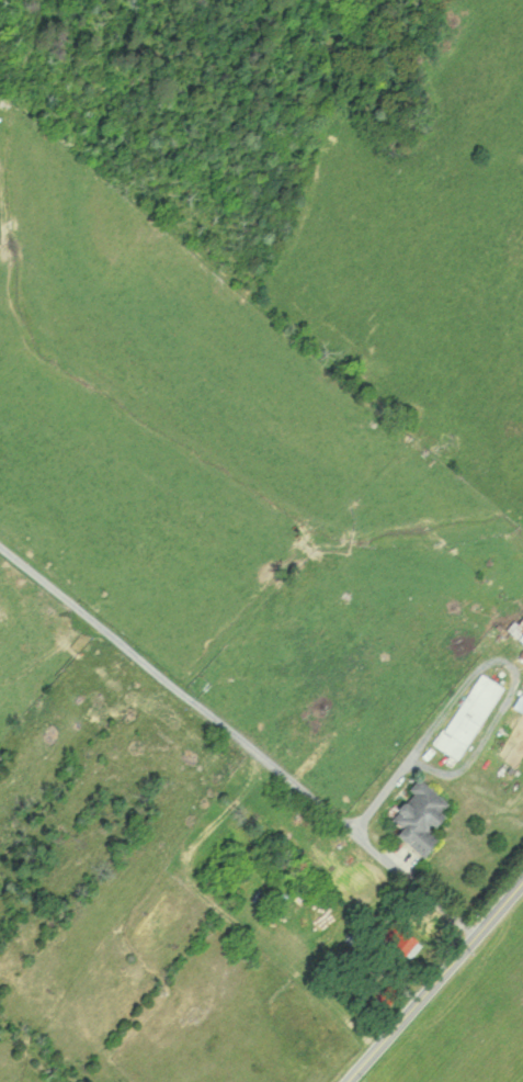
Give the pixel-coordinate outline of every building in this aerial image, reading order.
[(522,639),(522,618),(513,630),(522,639)] [(508,687),(484,672),(437,746),(462,762),(508,687)] [(454,805),(425,778),(413,792),(417,796),(393,823),(432,859),(449,840),(441,833),(454,819),(447,813),(454,805)] [(426,944),(403,918),(387,932),(411,958),(426,944)]
